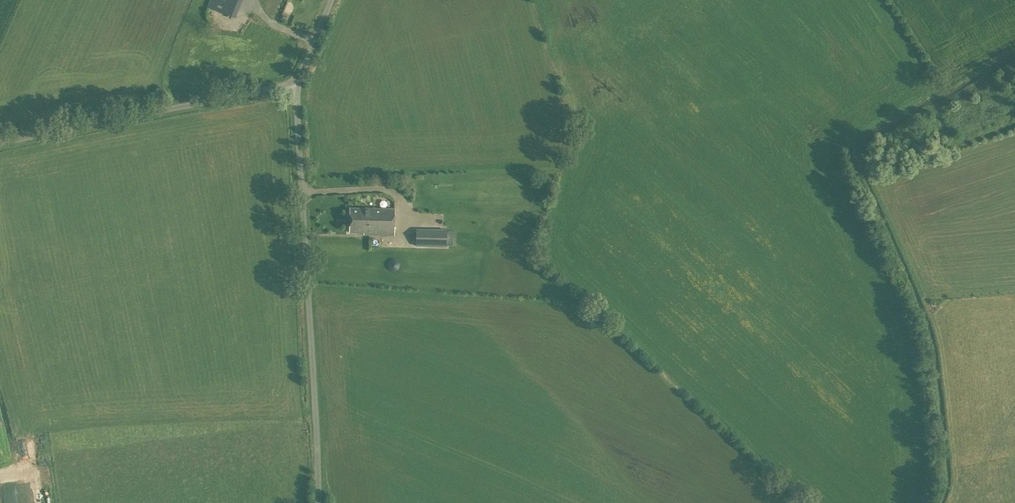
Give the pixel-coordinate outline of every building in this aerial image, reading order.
[(242,0),(210,0),(208,7),(235,18),(242,0)] [(350,221),(395,221),(395,209),(351,208),(350,221)] [(394,236),(395,221),(350,221),(350,233),(364,233),(364,235),(394,236)] [(446,247),(447,230),(416,229),(415,246),(446,247)]
